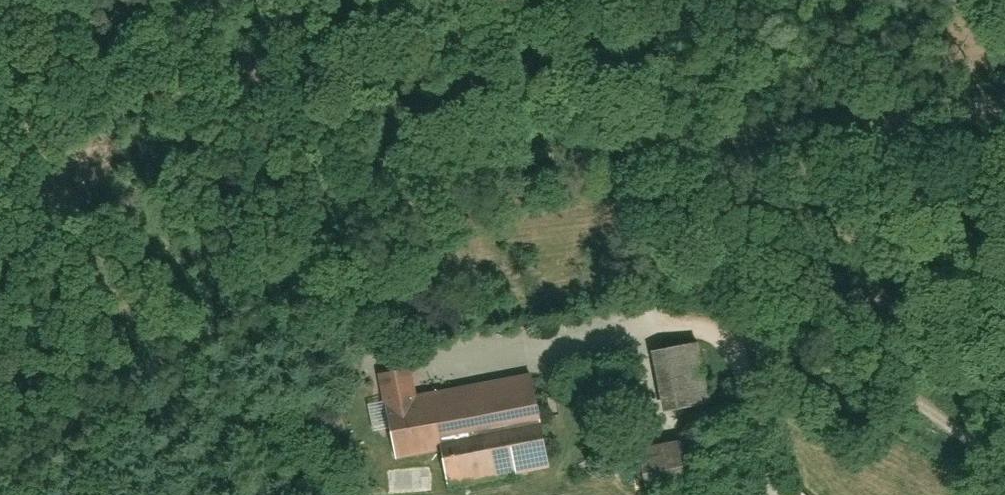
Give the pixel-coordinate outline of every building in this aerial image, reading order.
[(660,351),(669,409),(705,403),(696,346),(660,351)] [(413,364),(373,371),(392,471),(438,462),(445,494),(548,474),(542,442),(552,440),(541,383),(421,406),(413,364)]
